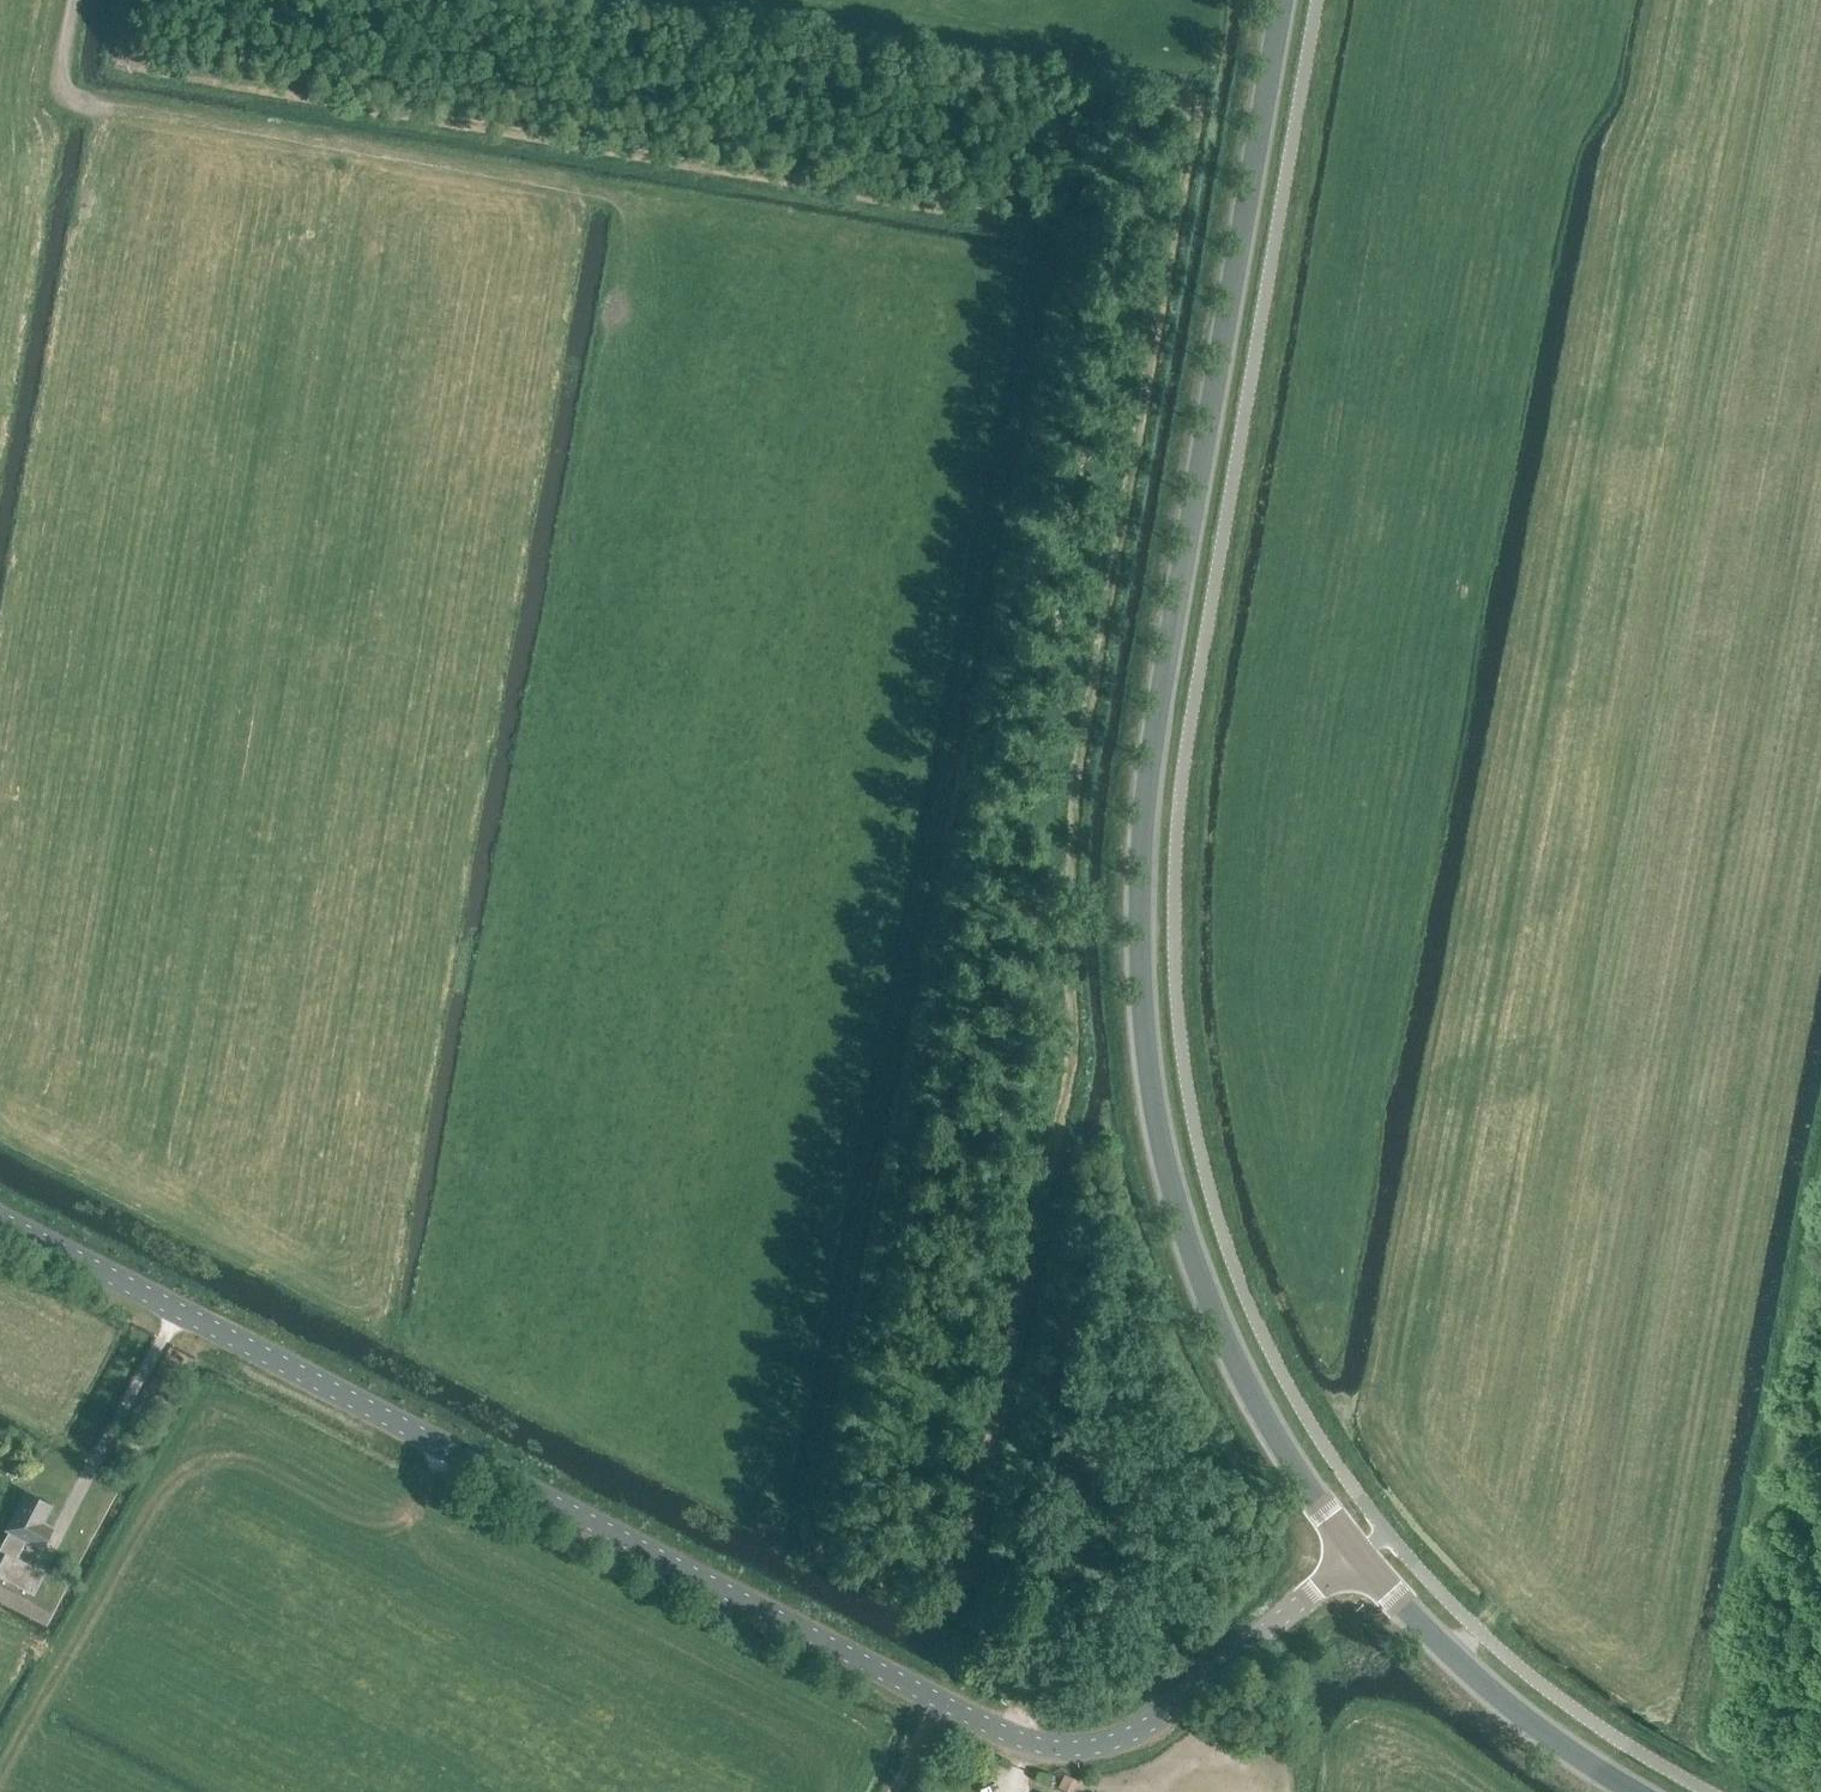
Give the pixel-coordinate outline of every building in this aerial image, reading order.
[(41,1549),(51,1529),(41,1524),(50,1507),(25,1494),(6,1530),(9,1532),(19,1537),(41,1549)] [(9,1532),(0,1550),(6,1553),(0,1564),(0,1577),(33,1594),(44,1573),(10,1555),(19,1537),(9,1532)]
